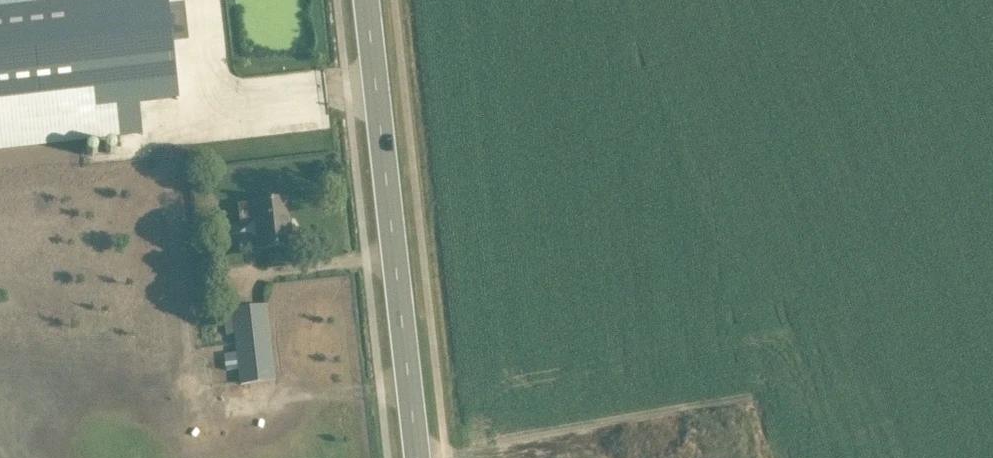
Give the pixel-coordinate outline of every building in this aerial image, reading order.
[(121,135),(118,105),(138,102),(155,100),(166,99),(176,98),(170,43),(166,5),(165,0),(0,0),(0,149),(121,135)] [(288,199),(239,205),(240,222),(256,220),(259,249),(293,245),(288,199)] [(14,208),(0,208),(0,220),(14,219),(14,208)] [(247,307),(233,309),(233,310),(235,335),(237,345),(241,383),(241,385),(247,384),(251,384),(255,383),(275,381),(266,305),(264,305),(247,307)]
